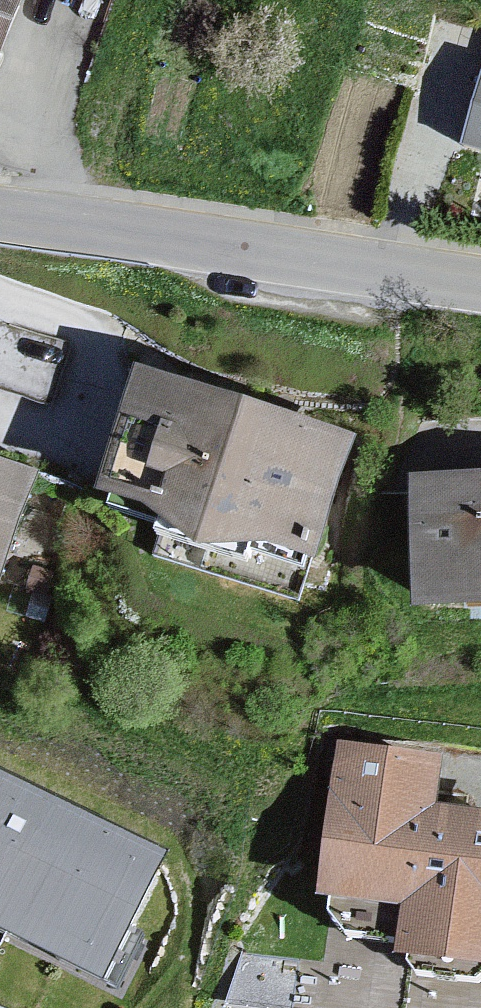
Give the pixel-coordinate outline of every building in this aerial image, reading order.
[(38,0),(0,0),(0,83),(38,0)] [(462,157),(480,162),(480,93),(462,157)] [(146,382),(110,500),(173,519),(166,544),(250,569),(254,555),(324,576),(363,447),(146,382)] [(40,473),(0,461),(0,598),(40,473)] [(416,478),(418,597),(480,596),(480,477),(416,478)] [(332,748),(312,905),(337,908),(369,912),(368,924),(391,926),(385,968),(480,980),(480,818),(447,813),(453,763),(332,748)] [(0,776),(0,938),(112,990),(174,857),(0,776)]
